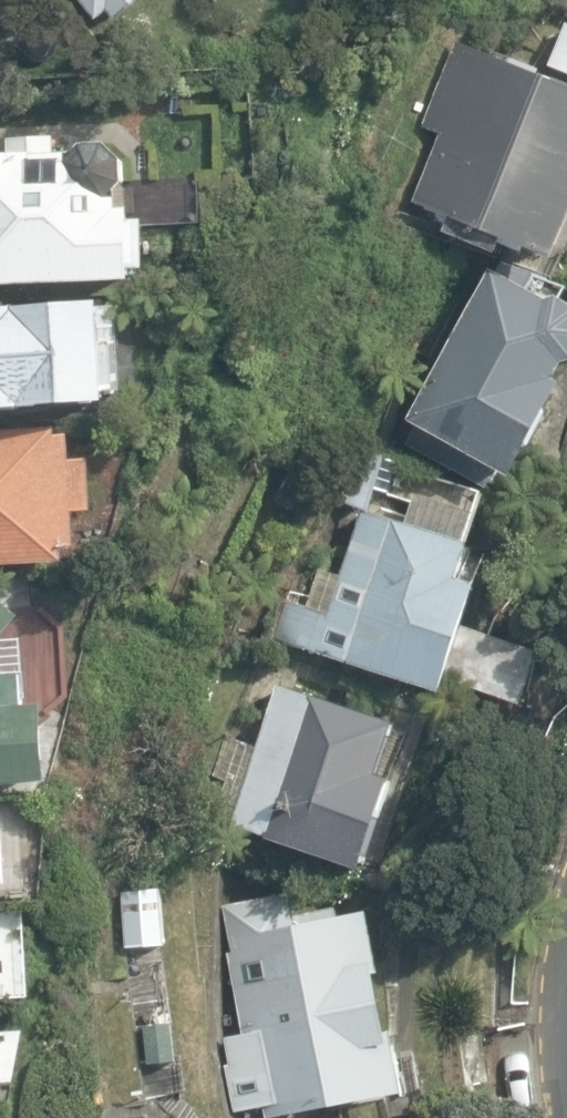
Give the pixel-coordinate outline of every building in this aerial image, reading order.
[(98,22),(134,0),(79,0),(98,22)] [(472,39),(408,222),(557,262),(566,240),(566,73),(472,39)] [(0,151),(0,284),(123,282),(128,217),(109,165),(4,150),(0,151)] [(490,287),(407,424),(520,483),(566,396),(566,301),(540,291),(490,287)] [(0,305),(0,412),(99,404),(96,392),(112,391),(106,339),(100,300),(0,305)] [(54,568),(54,551),(65,550),(64,516),(84,513),(80,430),(0,437),(0,571),(54,568)] [(483,508),(331,487),(288,654),(445,698),(482,588),(464,581),(483,508)] [(40,792),(13,620),(0,609),(0,795),(40,792)] [(398,722),(270,686),(256,748),(223,736),(200,822),(365,871),(396,780),(384,775),(398,722)] [(200,910),(238,1117),(267,1117),(411,1093),(375,916),(295,923),(290,895),(200,910)] [(0,923),(0,1024),(9,1024),(5,923),(0,923)]
